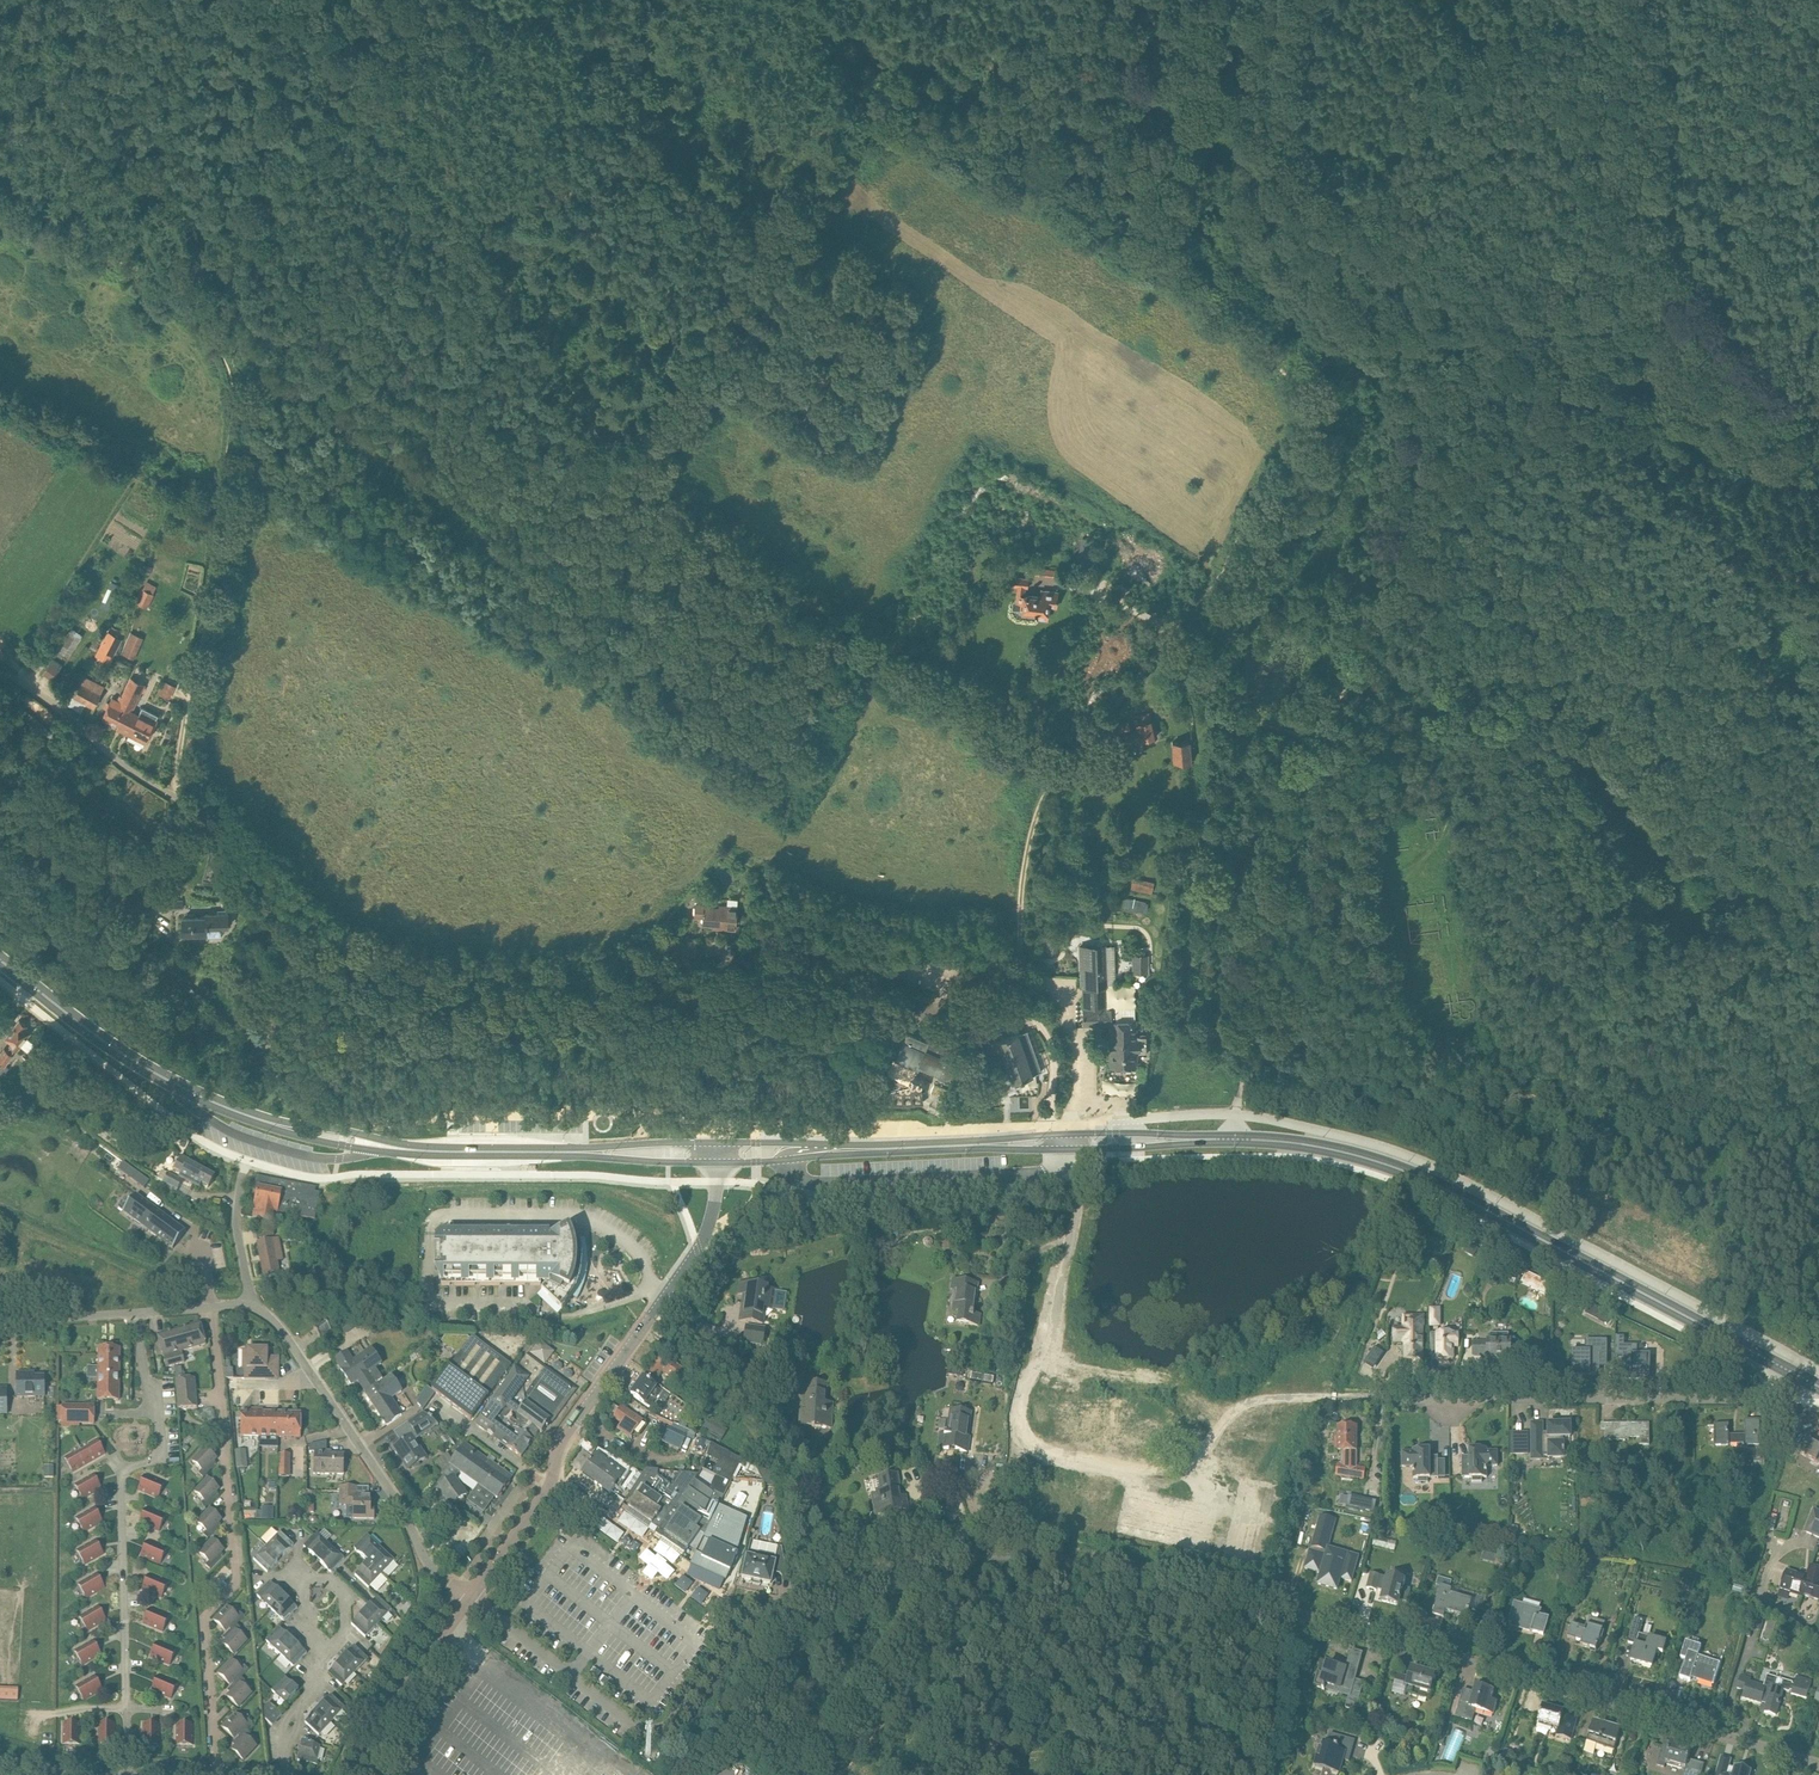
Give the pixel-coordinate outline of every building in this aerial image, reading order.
[(1057,591),(1046,590),(1028,588),(1029,578),(1013,577),(1011,585),(1018,586),(1017,600),(1022,601),(1021,607),(1023,607),(1023,610),(1036,611),(1037,617),(1047,618),(1048,605),(1056,606),(1057,591)] [(142,588),(135,601),(147,608),(155,594),(153,593),(157,586),(147,581),(142,588)] [(92,603),(102,608),(110,589),(100,585),(92,603)] [(118,590),(111,587),(105,600),(112,604),(118,590)] [(72,626),(57,650),(69,658),(84,633),(72,626)] [(107,631),(96,653),(111,660),(122,639),(107,631)] [(121,652),(135,658),(144,638),(131,631),(121,652)] [(32,647),(24,661),(35,667),(43,653),(32,647)] [(54,678),(62,666),(53,659),(45,672),(54,678)] [(84,676),(69,705),(81,711),(85,703),(94,707),(105,685),(84,676)] [(159,692),(171,698),(178,684),(165,678),(159,692)] [(136,704),(141,694),(146,685),(132,679),(123,696),(121,695),(119,700),(112,697),(102,717),(123,727),(128,715),(127,714),(129,709),(133,702),(134,703),(136,704)] [(130,709),(134,703),(133,702),(129,709),(127,714),(128,715),(123,727),(130,731),(129,734),(146,743),(158,719),(157,718),(158,715),(143,707),(139,714),(130,709)] [(1157,735),(1154,724),(1153,718),(1152,718),(1150,711),(1135,715),(1137,722),(1135,722),(1137,730),(1131,731),(1129,722),(1111,726),(1115,744),(1140,738),(1140,739),(1157,735)] [(1192,760),(1191,756),(1190,740),(1172,742),(1173,761),(1192,760)] [(1127,887),(1129,877),(1115,875),(1114,885),(1127,887)] [(1154,881),(1134,876),(1131,888),(1152,893),(1154,881)] [(174,894),(174,908),(183,908),(183,898),(182,898),(182,894),(174,894)] [(1127,898),(1125,907),(1144,911),(1146,901),(1127,898)] [(720,907),(704,906),(704,903),(696,903),(695,917),(703,917),(702,924),(718,925),(718,928),(736,929),(737,907),(720,906),(720,907)] [(207,926),(229,926),(228,913),(206,913),(206,916),(183,917),(183,933),(207,933),(207,926)] [(1060,931),(1045,930),(1042,953),(1058,955),(1060,931)] [(1105,945),(1079,946),(1081,987),(1107,986),(1105,945)] [(1134,959),(1134,972),(1148,972),(1148,958),(1147,954),(1134,954),(1134,959)] [(1137,1065),(1136,1053),(1146,1053),(1145,1036),(1137,1036),(1136,1020),(1135,1020),(1134,1007),(1082,1009),(1083,1026),(1111,1025),(1111,1041),(1109,1041),(1109,1051),(1110,1051),(1110,1066),(1137,1065)] [(958,1009),(958,1013),(958,1020),(971,1020),(971,1009),(962,1009),(958,1009)] [(31,1032),(26,1027),(27,1025),(20,1019),(5,1037),(12,1043),(10,1045),(11,1045),(7,1050),(4,1048),(0,1053),(0,1072),(3,1074),(8,1067),(5,1064),(13,1055),(11,1053),(15,1049),(16,1050),(31,1032)] [(860,1024),(846,1030),(853,1044),(855,1043),(857,1046),(867,1041),(860,1024)] [(1032,1073),(1041,1070),(1027,1030),(1019,1034),(1018,1033),(1007,1037),(1004,1038),(979,1046),(985,1062),(987,1061),(990,1071),(987,1072),(989,1077),(986,1079),(988,1086),(1003,1081),(1004,1084),(1013,1081),(1033,1074),(1032,1073)] [(948,1081),(957,1062),(946,1057),(950,1047),(930,1038),(928,1042),(907,1034),(896,1059),(918,1069),(920,1064),(940,1073),(939,1077),(948,1081)] [(926,1090),(927,1088),(897,1075),(898,1073),(891,1070),(885,1083),(883,1095),(886,1096),(885,1102),(888,1103),(901,1104),(914,1104),(923,1102),(921,1093),(923,1092),(924,1092),(925,1091),(926,1090)] [(177,1134),(171,1131),(166,1139),(173,1143),(177,1134)] [(215,1177),(200,1169),(181,1159),(175,1171),(182,1174),(180,1178),(200,1189),(202,1185),(209,1188),(215,1177)] [(149,1181),(136,1172),(131,1179),(144,1188),(149,1181)] [(167,1173),(161,1186),(176,1194),(182,1182),(167,1173)] [(315,1193),(316,1188),(261,1177),(254,1209),(255,1209),(243,1208),(243,1209),(242,1209),(241,1215),(242,1215),(242,1217),(253,1218),(253,1219),(272,1223),(274,1213),(315,1221),(320,1194),(315,1193)] [(186,1232),(136,1195),(123,1212),(157,1237),(161,1233),(177,1244),(186,1232)] [(879,1227),(862,1226),(861,1237),(878,1239),(879,1227)] [(256,1230),(258,1238),(258,1240),(275,1237),(273,1227),(256,1230)] [(577,1232),(575,1227),(550,1239),(547,1234),(448,1234),(448,1240),(439,1240),(440,1250),(440,1269),(434,1269),(435,1274),(442,1287),(453,1287),(464,1287),(491,1287),(503,1287),(528,1286),(545,1286),(541,1290),(553,1302),(562,1310),(567,1304),(572,1297),(573,1296),(577,1299),(582,1290),(585,1280),(587,1269),(588,1259),(587,1248),(585,1238),(579,1239),(579,1237),(577,1232)] [(783,1237),(793,1236),(792,1229),(782,1230),(783,1237)] [(932,1238),(931,1238),(931,1237),(930,1237),(929,1237),(928,1237),(927,1237),(926,1237),(925,1237),(925,1238),(924,1238),(924,1239),(923,1239),(923,1240),(923,1241),(923,1242),(923,1243),(923,1244),(923,1245),(924,1245),(924,1246),(925,1246),(925,1247),(926,1247),(927,1247),(928,1247),(929,1247),(930,1247),(931,1247),(931,1246),(932,1246),(932,1245),(933,1245),(933,1244),(933,1243),(933,1242),(933,1241),(933,1240),(933,1239),(932,1239),(932,1238)] [(258,1243),(265,1278),(279,1275),(276,1255),(282,1254),(279,1238),(258,1243)] [(1470,1239),(1467,1245),(1466,1248),(1464,1250),(1474,1255),(1476,1252),(1480,1244),(1470,1239)] [(1403,1261),(1403,1273),(1415,1273),(1415,1261),(1403,1261)] [(1489,1271),(1486,1281),(1498,1284),(1501,1275),(1489,1271)] [(973,1313),(978,1284),(953,1282),(952,1290),(955,1291),(953,1313),(959,1314),(959,1322),(969,1323),(969,1324),(979,1325),(980,1314),(973,1313)] [(740,1320),(740,1321),(765,1324),(766,1315),(762,1315),(763,1308),(784,1311),(787,1292),(777,1291),(777,1290),(758,1288),(758,1285),(740,1283),(738,1294),(746,1295),(742,1320),(740,1320)] [(585,1285),(579,1303),(590,1307),(596,1288),(585,1285)] [(1580,1321),(1602,1330),(1608,1316),(1585,1307),(1580,1321)] [(1431,1309),(1431,1326),(1440,1326),(1440,1309),(1431,1309)] [(1423,1348),(1423,1326),(1423,1315),(1405,1315),(1405,1326),(1405,1329),(1394,1329),(1394,1343),(1405,1343),(1405,1360),(1423,1360),(1423,1348)] [(314,1330),(320,1338),(331,1330),(326,1322),(314,1330)] [(170,1355),(162,1357),(165,1368),(184,1363),(182,1352),(206,1346),(200,1323),(179,1329),(181,1337),(178,1338),(179,1343),(168,1347),(170,1355)] [(748,1326),(745,1343),(764,1345),(766,1328),(748,1326)] [(158,1335),(162,1357),(170,1355),(168,1347),(179,1343),(178,1338),(181,1337),(179,1329),(158,1335)] [(678,1329),(672,1338),(677,1341),(683,1333),(678,1329)] [(1387,1336),(1382,1330),(1375,1336),(1380,1341),(1387,1336)] [(1459,1347),(1459,1334),(1454,1334),(1454,1333),(1437,1333),(1438,1359),(1454,1359),(1454,1348),(1459,1347)] [(1512,1340),(1510,1340),(1509,1334),(1490,1334),(1490,1340),(1488,1340),(1488,1342),(1473,1342),(1473,1355),(1488,1355),(1488,1359),(1512,1359),(1512,1358),(1520,1358),(1520,1343),(1512,1343),(1512,1340)] [(431,1393),(471,1421),(512,1365),(472,1336),(470,1340),(459,1355),(431,1393)] [(442,1342),(459,1355),(470,1340),(468,1338),(445,1337),(442,1342)] [(1608,1339),(1586,1339),(1586,1350),(1572,1350),(1572,1372),(1599,1372),(1600,1353),(1608,1353),(1608,1339)] [(1649,1378),(1650,1354),(1636,1354),(1636,1345),(1615,1345),(1615,1360),(1622,1360),(1622,1378),(1649,1378)] [(119,1401),(120,1366),(120,1349),(99,1348),(98,1400),(119,1401)] [(245,1368),(245,1379),(267,1380),(267,1376),(278,1376),(279,1358),(267,1358),(267,1350),(248,1349),(248,1368),(245,1368)] [(545,1364),(551,1355),(543,1349),(537,1358),(545,1364)] [(380,1376),(375,1369),(381,1365),(371,1350),(353,1362),(347,1353),(335,1361),(351,1385),(359,1380),(364,1387),(380,1376)] [(685,1370),(670,1360),(661,1353),(652,1365),(653,1365),(646,1374),(656,1381),(662,1372),(677,1383),(685,1370)] [(576,1389),(546,1367),(528,1354),(516,1370),(495,1399),(538,1430),(542,1433),(550,1421),(552,1423),(560,1410),(576,1389)] [(700,1364),(693,1377),(704,1384),(708,1377),(707,1376),(710,1372),(704,1369),(705,1367),(700,1364)] [(225,1369),(226,1379),(234,1379),(233,1369),(225,1369)] [(44,1397),(44,1377),(35,1377),(35,1373),(18,1373),(18,1398),(44,1397)] [(401,1416),(390,1400),(401,1392),(392,1377),(384,1382),(380,1376),(364,1387),(368,1393),(366,1394),(387,1426),(401,1416)] [(661,1391),(643,1378),(637,1385),(635,1384),(632,1385),(629,1389),(630,1392),(632,1393),(631,1394),(650,1408),(659,1395),(661,1391)] [(177,1380),(179,1410),(198,1408),(195,1379),(177,1380)] [(826,1403),(827,1384),(807,1383),(806,1413),(801,1413),(801,1426),(833,1427),(834,1403),(826,1403)] [(533,1437),(538,1430),(495,1399),(477,1425),(521,1458),(533,1441),(529,1438),(531,1435),(533,1437)] [(94,1424),(94,1406),(63,1406),(62,1424),(94,1424)] [(642,1421),(631,1414),(622,1407),(613,1418),(622,1425),(618,1430),(630,1439),(642,1421)] [(967,1437),(971,1412),(950,1409),(947,1434),(939,1433),(937,1447),(967,1452),(969,1437),(967,1437)] [(260,1437),(260,1413),(242,1412),(241,1437),(260,1437)] [(725,1419),(714,1412),(704,1428),(710,1431),(707,1437),(719,1443),(727,1430),(721,1427),(725,1419)] [(278,1438),(278,1413),(260,1413),(260,1437),(278,1438)] [(278,1438),(301,1438),(301,1414),(278,1413),(278,1438)] [(426,1458),(413,1439),(436,1424),(438,1426),(439,1426),(433,1421),(433,1420),(430,1418),(429,1419),(422,1413),(395,1432),(396,1432),(397,1432),(403,1442),(394,1448),(409,1470),(426,1458)] [(683,1416),(679,1424),(688,1428),(692,1421),(683,1416)] [(1728,1425),(1716,1425),(1716,1446),(1759,1445),(1759,1420),(1747,1421),(1747,1435),(1728,1435),(1728,1425)] [(1564,1437),(1571,1437),(1571,1424),(1549,1424),(1549,1433),(1542,1433),(1541,1425),(1532,1425),(1533,1459),(1542,1459),(1542,1455),(1549,1455),(1549,1456),(1564,1456),(1564,1451),(1565,1450),(1565,1447),(1564,1447),(1564,1437)] [(1621,1424),(1602,1424),(1602,1430),(1605,1430),(1605,1441),(1629,1441),(1629,1438),(1640,1438),(1640,1446),(1650,1445),(1650,1425),(1642,1425),(1642,1426),(1638,1426),(1638,1424),(1626,1424),(1626,1426),(1621,1426),(1621,1424)] [(1357,1466),(1358,1426),(1338,1426),(1338,1448),(1341,1448),(1341,1463),(1340,1462),(1337,1475),(1364,1481),(1367,1468),(1357,1466)] [(670,1427),(668,1432),(665,1436),(682,1443),(687,1434),(670,1427)] [(105,1453),(101,1445),(97,1439),(81,1448),(89,1463),(105,1453)] [(579,1446),(584,1449),(588,1443),(583,1440),(579,1446)] [(1817,1445),(1807,1440),(1800,1454),(1818,1464),(1818,1442),(1817,1445)] [(312,1473),(344,1475),(344,1455),(332,1455),(332,1452),(327,1452),(327,1442),(310,1444),(310,1451),(314,1451),(312,1473)] [(497,1498),(512,1477),(465,1445),(458,1454),(450,1466),(448,1469),(457,1475),(460,1471),(497,1498)] [(305,1466),(304,1446),(296,1447),(297,1466),(305,1466)] [(199,1474),(203,1478),(216,1464),(214,1461),(217,1458),(206,1447),(192,1461),(202,1470),(199,1474)] [(1438,1457),(1430,1457),(1430,1450),(1429,1450),(1429,1447),(1420,1447),(1420,1450),(1413,1450),(1414,1453),(1403,1453),(1403,1467),(1414,1467),(1414,1479),(1419,1479),(1419,1483),(1428,1483),(1428,1479),(1439,1479),(1438,1457)] [(1462,1456),(1462,1460),(1462,1478),(1473,1478),(1473,1483),(1482,1483),(1482,1478),(1487,1478),(1487,1467),(1498,1466),(1498,1452),(1487,1452),(1487,1450),(1480,1450),(1480,1447),(1472,1447),(1472,1450),(1470,1450),(1470,1456),(1462,1456)] [(1528,1447),(1511,1447),(1511,1455),(1528,1455),(1528,1447)] [(73,1472),(89,1463),(81,1448),(65,1458),(73,1472)] [(1757,1448),(1757,1459),(1753,1459),(1753,1466),(1765,1466),(1765,1459),(1768,1459),(1768,1448),(1757,1448)] [(237,1469),(247,1468),(246,1450),(235,1451),(237,1469)] [(599,1450),(596,1454),(583,1472),(596,1482),(595,1484),(597,1482),(604,1471),(619,1481),(617,1485),(625,1491),(638,1472),(631,1466),(599,1450)] [(733,1476),(738,1466),(741,1459),(728,1453),(725,1460),(720,1475),(731,1480),(733,1476)] [(280,1477),(290,1477),(291,1454),(280,1454),(280,1477)] [(45,1467),(45,1478),(55,1478),(55,1467),(45,1467)] [(1553,1479),(1553,1467),(1542,1468),(1542,1480),(1553,1479)] [(455,1478),(457,1475),(448,1469),(444,1475),(450,1481),(437,1490),(443,1499),(446,1497),(452,1505),(447,1508),(447,1509),(467,1495),(455,1478)] [(774,1472),(757,1470),(764,1487),(778,1487),(774,1472)] [(619,1481),(604,1471),(597,1482),(595,1484),(610,1494),(617,1485),(619,1481)] [(102,1488),(95,1476),(93,1474),(75,1484),(83,1499),(102,1488)] [(871,1495),(875,1513),(876,1513),(875,1513),(893,1510),(893,1512),(908,1509),(905,1496),(901,1497),(897,1474),(878,1477),(881,1494),(871,1495)] [(145,1475),(140,1488),(139,1490),(158,1498),(165,1483),(145,1475)] [(698,1476),(681,1476),(671,1490),(669,1488),(654,1479),(654,1476),(641,1477),(623,1504),(629,1508),(626,1512),(626,1513),(635,1519),(648,1528),(651,1524),(652,1524),(656,1519),(657,1519),(658,1517),(664,1521),(682,1497),(695,1480),(698,1476)] [(728,1486),(730,1483),(716,1476),(709,1490),(695,1480),(682,1497),(664,1521),(655,1533),(653,1537),(682,1557),(685,1554),(700,1532),(704,1535),(713,1517),(728,1486)] [(201,1504),(205,1508),(219,1494),(216,1492),(219,1489),(208,1478),(195,1492),(204,1501),(201,1504)] [(371,1507),(371,1495),(357,1494),(357,1487),(339,1486),(335,1486),(334,1491),(333,1491),(333,1501),(339,1501),(338,1505),(353,1506),(352,1517),(375,1519),(375,1507),(371,1507)] [(718,1538),(730,1510),(739,1491),(728,1486),(713,1517),(704,1535),(690,1565),(726,1581),(738,1555),(737,1554),(740,1548),(718,1538)] [(974,1495),(967,1497),(972,1515),(980,1513),(974,1495)] [(1347,1508),(1375,1513),(1377,1502),(1349,1497),(1347,1508)] [(103,1521),(96,1509),(95,1507),(76,1518),(84,1532),(103,1521)] [(166,1516),(157,1512),(146,1507),(140,1523),(160,1531),(166,1516)] [(262,1511),(262,1520),(274,1520),(274,1507),(262,1507),(262,1511)] [(207,1531),(203,1535),(208,1539),(221,1525),(219,1523),(222,1519),(210,1509),(197,1523),(207,1531)] [(1814,1509),(1805,1532),(1818,1538),(1818,1511),(1814,1509)] [(1774,1531),(1778,1517),(1771,1515),(1767,1529),(1774,1531)] [(316,1524),(318,1521),(317,1518),(313,1517),(310,1518),(309,1521),(310,1524),(313,1525),(316,1524)] [(1342,1578),(1347,1562),(1325,1556),(1326,1551),(1327,1551),(1336,1521),(1320,1517),(1310,1553),(1306,1569),(1315,1571),(1315,1570),(1322,1572),(1320,1578),(1322,1579),(1320,1584),(1338,1589),(1341,1578),(1342,1578)] [(1449,1518),(1435,1518),(1435,1529),(1449,1529),(1449,1518)] [(1474,1532),(1475,1520),(1455,1518),(1454,1530),(1474,1532)] [(436,1522),(431,1526),(436,1533),(441,1529),(436,1522)] [(1390,1529),(1379,1526),(1377,1533),(1389,1536),(1390,1529)] [(1518,1526),(1511,1526),(1510,1539),(1517,1540),(1518,1526)] [(294,1545),(284,1536),(280,1532),(267,1546),(278,1556),(279,1554),(282,1554),(284,1556),(294,1545)] [(320,1557),(331,1546),(316,1533),(304,1547),(315,1557),(317,1555),(319,1555),(320,1557)] [(371,1559),(381,1547),(368,1535),(354,1549),(365,1559),(367,1557),(370,1557),(371,1559)] [(104,1554),(97,1542),(96,1539),(77,1550),(85,1564),(104,1554)] [(211,1570),(214,1566),(224,1555),(221,1553),(224,1550),(213,1539),(199,1553),(209,1562),(206,1565),(211,1570)] [(167,1549),(159,1545),(148,1540),(141,1555),(161,1564),(167,1549)] [(776,1557),(750,1552),(752,1542),(750,1542),(742,1578),(770,1584),(773,1573),(786,1576),(787,1571),(782,1547),(778,1546),(776,1557)] [(276,1557),(278,1556),(267,1546),(253,1559),(268,1573),(278,1562),(276,1557)] [(332,1573),(345,1559),(331,1546),(320,1557),(322,1559),(322,1560),(321,1562),(332,1573)] [(371,1564),(383,1575),(396,1561),(381,1547),(371,1559),(373,1560),(373,1563),(371,1564)] [(651,1566),(657,1556),(647,1551),(641,1560),(651,1566)] [(1342,1578),(1342,1579),(1352,1582),(1359,1557),(1348,1554),(1347,1562),(1342,1578)] [(1505,1558),(1498,1557),(1496,1564),(1503,1566),(1505,1558)] [(1578,1571),(1590,1575),(1594,1561),(1582,1557),(1578,1571)] [(383,1575),(371,1564),(370,1566),(367,1566),(365,1564),(355,1575),(369,1588),(371,1586),(375,1590),(379,1590),(388,1581),(382,1575),(383,1575)] [(1803,1598),(1804,1596),(1813,1567),(1810,1566),(1806,1576),(1788,1570),(1781,1591),(1790,1594),(1803,1598)] [(1813,1567),(1804,1596),(1818,1601),(1818,1569),(1813,1567)] [(105,1587),(98,1575),(97,1573),(78,1584),(87,1598),(105,1587)] [(168,1582),(160,1579),(149,1574),(142,1589),(162,1597),(168,1582)] [(1405,1580),(1388,1575),(1387,1578),(1372,1574),(1368,1589),(1377,1591),(1377,1590),(1384,1591),(1382,1602),(1399,1606),(1400,1601),(1408,1603),(1411,1590),(1403,1588),(1405,1580)] [(1686,1590),(1692,1592),(1695,1582),(1688,1580),(1686,1590)] [(271,1609),(281,1598),(280,1597),(280,1594),(281,1592),(270,1582),(257,1595),(271,1609)] [(1744,1588),(1735,1585),(1733,1591),(1742,1594),(1744,1588)] [(691,1598),(704,1605),(710,1593),(697,1586),(691,1598)] [(1451,1594),(1452,1589),(1441,1586),(1434,1615),(1445,1618),(1447,1611),(1468,1617),(1472,1599),(1451,1594)] [(369,1612),(380,1623),(393,1610),(378,1597),(367,1608),(369,1609),(369,1612)] [(285,1622),(298,1608),(287,1598),(283,1600),(281,1598),(271,1609),(285,1622)] [(1542,1619),(1544,1613),(1515,1604),(1509,1625),(1543,1635),(1547,1621),(1542,1619)] [(106,1620),(100,1608),(98,1606),(80,1616),(88,1630),(106,1620)] [(237,1615),(236,1615),(228,1607),(214,1621),(226,1631),(228,1629),(230,1631),(237,1624),(245,1616),(240,1612),(237,1615)] [(170,1616),(161,1612),(150,1608),(144,1623),(163,1631),(170,1616)] [(366,1637),(380,1623),(369,1612),(366,1615),(365,1615),(362,1613),(352,1624),(366,1637)] [(1597,1651),(1606,1622),(1589,1618),(1586,1626),(1587,1626),(1586,1629),(1572,1626),(1568,1639),(1582,1643),(1581,1646),(1596,1651),(1597,1651)] [(1631,1661),(1652,1667),(1657,1652),(1662,1653),(1665,1642),(1639,1635),(1643,1621),(1635,1619),(1628,1643),(1636,1645),(1631,1661)] [(1782,1625),(1768,1621),(1763,1639),(1777,1643),(1782,1625)] [(247,1640),(238,1632),(241,1628),(237,1624),(230,1631),(223,1638),(226,1641),(223,1644),(234,1654),(247,1640)] [(280,1654),(290,1643),(289,1642),(289,1639),(291,1638),(280,1627),(266,1641),(280,1654)] [(102,1654),(95,1642),(93,1640),(75,1650),(83,1665),(102,1654)] [(177,1650),(168,1646),(157,1641),(151,1656),(170,1665),(177,1650)] [(294,1667),(307,1653),(296,1643),(295,1645),(292,1645),(290,1643),(280,1654),(294,1667)] [(1692,1678),(1714,1685),(1719,1664),(1698,1658),(1701,1648),(1683,1643),(1679,1659),(1686,1661),(1680,1678),(1691,1682),(1692,1678)] [(369,1659),(364,1655),(355,1646),(344,1657),(346,1658),(346,1661),(345,1662),(356,1672),(369,1659)] [(1355,1680),(1363,1654),(1352,1651),(1347,1669),(1322,1662),(1315,1687),(1324,1689),(1323,1691),(1325,1692),(1327,1687),(1352,1694),(1348,1708),(1357,1711),(1360,1701),(1365,1683),(1355,1680)] [(241,1669),(240,1668),(232,1660),(219,1674),(230,1685),(233,1682),(235,1684),(241,1677),(249,1669),(245,1665),(241,1669)] [(342,1686),(356,1672),(345,1662),(343,1664),(341,1664),(339,1662),(328,1673),(342,1686)] [(1432,1692),(1436,1675),(1412,1668),(1409,1678),(1398,1675),(1394,1692),(1406,1695),(1408,1687),(1413,1689),(1412,1695),(1430,1700),(1432,1692)] [(103,1689),(96,1678),(95,1675),(76,1686),(84,1700),(103,1689)] [(178,1683),(169,1680),(158,1675),(152,1690),(171,1698),(178,1683)] [(1806,1698),(1811,1680),(1796,1676),(1794,1684),(1792,1684),(1793,1683),(1767,1675),(1764,1688),(1750,1684),(1752,1679),(1742,1676),(1738,1688),(1746,1691),(1743,1698),(1767,1705),(1765,1712),(1776,1716),(1783,1691),(1790,1693),(1791,1691),(1792,1691),(1791,1694),(1806,1698)] [(252,1693),(243,1685),(242,1684),(245,1681),(241,1677),(235,1684),(228,1691),(230,1693),(227,1697),(239,1707),(252,1693)] [(286,1704),(287,1704),(296,1693),(294,1691),(294,1689),(296,1687),(285,1677),(272,1691),(286,1704)] [(614,1685),(605,1678),(601,1683),(610,1691),(614,1685)] [(1494,1715),(1497,1703),(1491,1701),(1494,1692),(1476,1686),(1474,1693),(1464,1690),(1456,1717),(1474,1723),(1477,1710),(1494,1715)] [(346,1708),(333,1696),(331,1695),(321,1706),(323,1707),(323,1710),(322,1711),(333,1721),(346,1708)] [(282,1715),(273,1707),(269,1703),(265,1708),(266,1719),(272,1726),(282,1715)] [(1572,1740),(1574,1731),(1577,1720),(1573,1719),(1574,1717),(1568,1716),(1567,1717),(1563,1716),(1564,1712),(1551,1708),(1551,1707),(1545,1705),(1544,1709),(1540,1723),(1558,1728),(1556,1736),(1572,1740)] [(319,1736),(333,1721),(322,1711),(320,1713),(317,1713),(316,1711),(305,1722),(319,1736)] [(248,1718),(245,1722),(236,1714),(223,1727),(234,1738),(237,1735),(239,1737),(246,1730),(253,1723),(248,1718)] [(1620,1733),(1622,1729),(1600,1722),(1598,1728),(1593,1727),(1584,1753),(1594,1756),(1597,1746),(1614,1752),(1618,1741),(1620,1733)] [(80,1723),(67,1723),(64,1723),(64,1744),(80,1744),(80,1723)] [(115,1723),(102,1723),(99,1723),(99,1744),(115,1744),(115,1723)] [(160,1723),(147,1723),(143,1723),(143,1745),(160,1745),(160,1723)] [(193,1724),(180,1724),(177,1724),(177,1745),(193,1745),(193,1724)] [(1450,1728),(1444,1726),(1438,1744),(1443,1746),(1446,1737),(1447,1738),(1450,1728)] [(1446,1747),(1457,1750),(1463,1732),(1452,1728),(1446,1747)] [(257,1746),(248,1738),(247,1737),(250,1734),(246,1730),(239,1737),(233,1744),(235,1746),(232,1750),(244,1760),(257,1746)] [(1356,1741),(1356,1740),(1331,1732),(1327,1743),(1324,1742),(1322,1749),(1320,1749),(1315,1765),(1324,1768),(1325,1765),(1331,1767),(1331,1770),(1339,1773),(1346,1752),(1349,1754),(1349,1755),(1350,1755),(1354,1741),(1356,1741)] [(1705,1764),(1689,1760),(1692,1749),(1665,1741),(1657,1765),(1665,1768),(1666,1765),(1686,1771),(1684,1774),(1701,1774),(1705,1764)] [(321,1746),(310,1744),(307,1743),(306,1746),(304,1747),(301,1746),(298,1761),(317,1765),(321,1746)] [(1494,1747),(1488,1754),(1495,1759),(1500,1753),(1494,1747)] [(1513,1753),(1504,1750),(1501,1761),(1510,1764),(1513,1753)] [(1750,1772),(1736,1768),(1736,1770),(1729,1768),(1731,1760),(1722,1758),(1720,1767),(1717,1774),(1750,1774),(1750,1772)]
